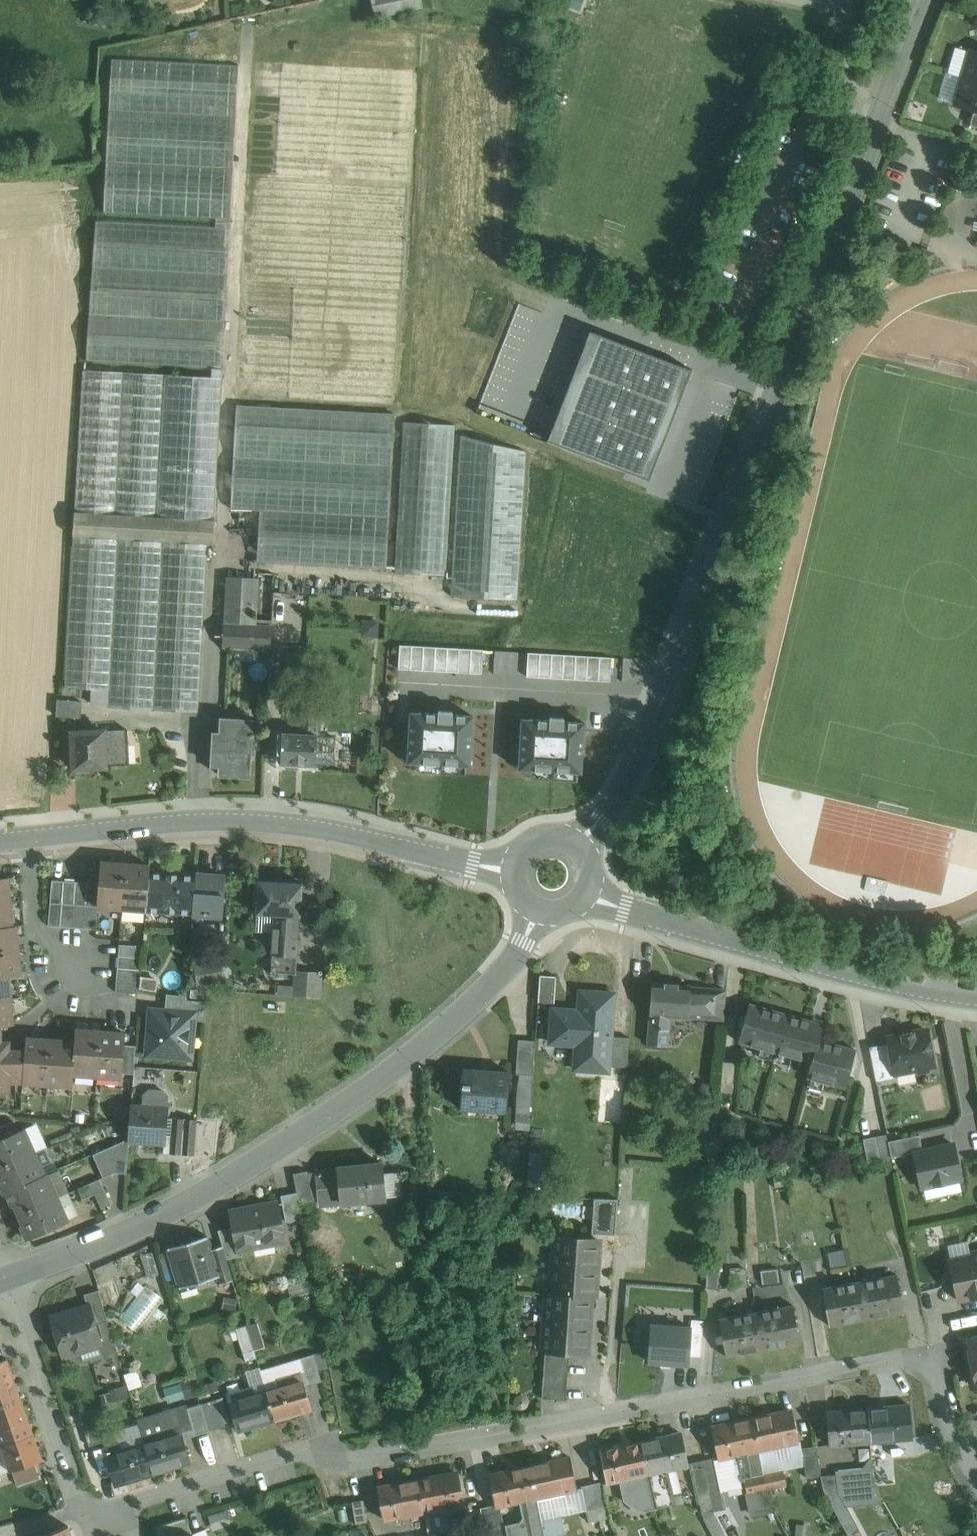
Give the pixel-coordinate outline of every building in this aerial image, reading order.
[(376,18),(424,7),(422,0),(372,0),(376,18)] [(970,50),(962,77),(976,81),(976,52),(970,50)] [(108,707),(199,712),(208,543),(214,544),(239,65),(112,58),(103,212),(216,218),(215,226),(96,219),(86,360),(211,367),(211,376),(83,369),(64,687),(92,688),(109,690),(108,707)] [(962,77),(955,104),(974,109),(976,110),(976,81),(962,77)] [(968,179),(956,182),(959,197),(972,194),(968,179)] [(922,248),(917,261),(930,266),(935,253),(927,250),(922,248)] [(875,287),(887,280),(879,268),(867,275),(875,287)] [(757,371),(688,344),(644,458),(713,485),(757,371)] [(395,413),(236,404),(230,509),(260,510),(257,562),(387,569),(395,413)] [(455,424),(403,421),(394,572),(446,575),(455,424)] [(527,451),(460,434),(450,596),(518,600),(527,451)] [(275,573),(259,573),(258,578),(256,625),(272,625),(275,573)] [(258,578),(226,576),(224,623),(256,625),(258,578)] [(379,621),(363,619),(361,637),(377,639),(379,621)] [(256,625),(224,623),(222,647),(270,650),(272,625),(256,625)] [(483,649),(399,645),(398,668),(482,673),(483,649)] [(526,653),(494,651),(492,674),(524,676),(526,653)] [(611,658),(528,652),(527,675),(610,681),(611,658)] [(654,660),(623,657),(621,681),(638,682),(646,680),(654,660)] [(108,707),(109,690),(92,688),(91,705),(108,707)] [(82,702),(57,700),(56,716),(80,717),(82,702)] [(318,706),(300,706),(299,733),(281,732),(280,764),(316,766),(316,763),(333,764),(335,738),(317,737),(318,706)] [(474,716),(410,712),(407,762),(471,766),(474,716)] [(585,721),(521,717),(517,769),(582,773),(585,721)] [(251,720),(215,718),(212,764),(220,765),(219,774),(248,776),(249,754),(254,754),(255,736),(253,736),(254,733),(251,733),(251,720)] [(128,729),(103,730),(106,766),(130,765),(128,729)] [(103,730),(71,732),(74,768),(76,768),(76,772),(88,771),(88,767),(106,766),(103,730)] [(126,864),(101,862),(99,883),(97,906),(122,909),(126,864)] [(150,866),(126,864),(122,909),(146,911),(150,873),(150,866)] [(195,876),(150,873),(146,911),(192,913),(195,876)] [(224,876),(196,874),(192,913),(192,914),(221,916),(224,876)] [(10,902),(8,877),(0,878),(0,903),(10,902)] [(64,881),(52,880),(50,903),(63,904),(64,881)] [(303,883),(258,880),(256,913),(273,914),(300,916),(301,916),(303,883)] [(76,881),(64,881),(63,904),(74,905),(76,881)] [(87,882),(76,881),(74,905),(85,905),(87,882)] [(99,883),(87,882),(85,905),(97,906),(99,883)] [(0,903),(0,927),(13,926),(12,926),(10,902),(0,903)] [(63,904),(50,903),(48,926),(61,927),(63,904)] [(74,905),(63,904),(61,927),(72,928),(74,905)] [(85,905),(74,905),(72,928),(84,929),(85,905)] [(97,906),(85,905),(84,929),(96,930),(97,906)] [(300,916),(273,914),(271,954),(272,954),(298,956),(300,916)] [(0,927),(0,952),(19,950),(16,925),(12,926),(13,926),(0,927)] [(143,946),(120,944),(119,957),(142,959),(143,946)] [(0,952),(0,976),(9,975),(9,976),(21,975),(19,950),(0,952)] [(298,956),(272,954),(271,972),(296,974),(297,972),(298,956)] [(142,959),(119,957),(118,968),(141,970),(142,959)] [(222,960),(194,965),(199,986),(226,981),(222,960)] [(141,970),(118,968),(117,980),(140,981),(141,970)] [(321,973),(297,972),(296,974),(295,994),(319,995),(321,973)] [(0,976),(0,1000),(11,999),(9,976),(9,975),(0,976)] [(556,976),(540,975),(538,1001),(554,1002),(556,976)] [(140,981),(117,980),(116,992),(139,994),(140,981)] [(690,986),(652,983),(648,1044),(667,1045),(669,1016),(688,1018),(688,1016),(724,1019),(726,990),(690,987),(690,986)] [(614,993),(580,991),(579,1010),(552,1008),(550,1042),(585,1045),(583,1069),(608,1071),(609,1066),(611,1036),(614,993)] [(205,1022),(207,1002),(185,1001),(185,997),(168,996),(167,1013),(189,1015),(188,1021),(205,1022)] [(0,1000),(0,1025),(1,1025),(13,1024),(11,999),(0,1000)] [(775,1051),(786,1014),(749,1004),(739,1041),(775,1051)] [(167,1013),(152,1012),(149,1053),(186,1055),(188,1021),(189,1015),(167,1013)] [(786,1014),(775,1051),(812,1061),(818,1040),(822,1024),(786,1014)] [(0,1025),(0,1089),(9,1089),(9,1081),(23,1081),(24,1081),(26,1050),(25,1050),(9,1050),(9,1047),(4,1041),(1,1041),(1,1025),(0,1025)] [(100,1031),(76,1029),(75,1041),(73,1074),(97,1076),(100,1031)] [(927,1029),(888,1037),(889,1042),(894,1073),(895,1072),(915,1068),(919,1072),(926,1070),(929,1065),(934,1065),(927,1029)] [(125,1033),(100,1031),(97,1076),(121,1078),(122,1073),(124,1045),(125,1033)] [(629,1037),(611,1036),(609,1066),(627,1067),(629,1037)] [(51,1039),(26,1038),(25,1050),(26,1050),(24,1081),(23,1081),(23,1082),(48,1084),(51,1039)] [(75,1041),(51,1039),(48,1084),(72,1086),(73,1074),(75,1041)] [(535,1041),(518,1040),(516,1074),(519,1074),(532,1075),(535,1041)] [(855,1049),(818,1040),(812,1061),(808,1076),(844,1086),(855,1049)] [(889,1042),(869,1046),(876,1082),(896,1077),(895,1072),(894,1073),(889,1042)] [(136,1046),(124,1045),(122,1073),(134,1074),(136,1046)] [(735,1062),(723,1061),(720,1091),(732,1092),(735,1062)] [(507,1073),(465,1069),(465,1068),(464,1068),(460,1109),(462,1109),(462,1108),(482,1109),(483,1103),(505,1105),(504,1112),(505,1112),(509,1071),(508,1071),(507,1073)] [(532,1075),(519,1074),(515,1121),(526,1122),(527,1113),(529,1113),(532,1075)] [(142,1105),(132,1105),(132,1104),(131,1104),(129,1138),(129,1142),(130,1142),(164,1144),(165,1144),(167,1117),(169,1097),(163,1091),(149,1090),(142,1095),(142,1105)] [(197,1119),(167,1117),(165,1144),(164,1144),(163,1153),(194,1155),(197,1119)] [(0,1126),(0,1139),(17,1131),(13,1120),(0,1126)] [(34,1152),(24,1128),(17,1131),(0,1139),(0,1167),(34,1152)] [(886,1134),(863,1138),(867,1162),(891,1157),(886,1134)] [(919,1134),(888,1141),(891,1157),(914,1152),(914,1151),(922,1150),(919,1134)] [(129,1138),(110,1147),(114,1172),(126,1173),(127,1161),(129,1142),(129,1138)] [(922,1150),(914,1151),(914,1152),(921,1187),(961,1178),(953,1143),(922,1150)] [(110,1147),(93,1154),(103,1177),(114,1172),(110,1147)] [(0,1167),(0,1175),(2,1179),(0,1180),(0,1182),(5,1193),(7,1193),(7,1192),(45,1175),(34,1152),(0,1167)] [(383,1164),(337,1168),(338,1169),(317,1171),(320,1204),(386,1198),(383,1164)] [(307,1171),(294,1174),(297,1192),(299,1203),(313,1200),(307,1171)] [(45,1175),(7,1192),(7,1193),(12,1204),(15,1203),(20,1214),(57,1197),(47,1174),(45,1175)] [(100,1179),(78,1188),(83,1199),(95,1194),(105,1190),(100,1179)] [(105,1190),(95,1194),(101,1208),(111,1204),(105,1190)] [(297,1192),(281,1195),(286,1221),(302,1218),(299,1203),(297,1192)] [(57,1197),(20,1214),(25,1225),(22,1226),(28,1239),(68,1221),(57,1197)] [(618,1199),(594,1198),(591,1233),(615,1235),(618,1199)] [(278,1203),(230,1212),(233,1227),(237,1249),(238,1249),(285,1240),(278,1203)] [(237,1249),(233,1227),(218,1230),(223,1245),(227,1259),(240,1256),(238,1249),(237,1249)] [(207,1236),(168,1248),(178,1283),(192,1279),(194,1284),(218,1277),(219,1276),(211,1249),(207,1236)] [(599,1240),(555,1237),(553,1266),(597,1269),(599,1240)] [(223,1245),(211,1249),(219,1276),(218,1277),(220,1284),(233,1280),(227,1259),(223,1245)] [(972,1252),(973,1255),(949,1260),(957,1299),(976,1295),(976,1251),(972,1252)] [(719,1265),(708,1264),(706,1288),(717,1289),(719,1265)] [(597,1269),(553,1266),(551,1293),(551,1294),(591,1297),(595,1297),(597,1269)] [(903,1312),(897,1274),(860,1281),(866,1319),(903,1312)] [(866,1319),(860,1281),(823,1287),(829,1325),(866,1319)] [(120,1318),(138,1330),(162,1295),(144,1283),(120,1318)] [(98,1290),(84,1294),(88,1306),(89,1306),(94,1324),(107,1321),(98,1290)] [(591,1297),(551,1294),(551,1293),(547,1293),(545,1321),(589,1324),(591,1297)] [(800,1343),(793,1305),(756,1312),(763,1350),(800,1343)] [(88,1306),(52,1317),(64,1354),(68,1357),(77,1354),(83,1361),(102,1355),(98,1344),(100,1343),(94,1324),(89,1306),(88,1306)] [(763,1350),(756,1312),(719,1319),(726,1357),(763,1350)] [(589,1324),(545,1321),(543,1350),(545,1350),(569,1352),(587,1353),(589,1324)] [(264,1347),(257,1323),(247,1326),(254,1350),(264,1347)] [(247,1326),(236,1329),(245,1361),(256,1358),(254,1350),(247,1326)] [(965,1338),(974,1385),(976,1385),(976,1381),(976,1336),(965,1338)] [(569,1352),(545,1350),(544,1362),(568,1364),(569,1352)] [(314,1355),(300,1359),(308,1385),(322,1382),(315,1359),(314,1355)] [(16,1384),(7,1358),(0,1360),(0,1389),(16,1384)] [(568,1364),(544,1362),(543,1374),(567,1376),(568,1364)] [(300,1373),(277,1380),(278,1387),(266,1391),(275,1420),(311,1409),(300,1373)] [(567,1376),(543,1374),(542,1386),(566,1388),(567,1376)] [(164,1388),(166,1399),(180,1397),(181,1403),(221,1396),(217,1378),(164,1388)] [(0,1389),(0,1417),(24,1408),(16,1384),(0,1389)] [(566,1388),(542,1386),(541,1398),(565,1400),(566,1388)] [(266,1391),(243,1397),(241,1391),(227,1395),(238,1431),(275,1420),(266,1391)] [(225,1426),(216,1399),(201,1403),(209,1430),(225,1426)] [(201,1403),(186,1408),(194,1435),(209,1430),(201,1403)] [(908,1406),(868,1409),(870,1441),(887,1439),(911,1437),(908,1406)] [(0,1417),(0,1443),(0,1444),(33,1433),(24,1408),(0,1417)] [(94,1408),(80,1412),(89,1444),(104,1441),(94,1408)] [(868,1409),(826,1412),(829,1445),(870,1441),(868,1409)] [(792,1410),(752,1419),(758,1449),(798,1441),(792,1410)] [(752,1418),(711,1427),(718,1459),(739,1454),(747,1494),(751,1514),(771,1510),(766,1490),(763,1474),(758,1449),(752,1419),(752,1418)] [(179,1426),(165,1430),(167,1437),(144,1444),(153,1473),(189,1462),(179,1426)] [(33,1433),(0,1444),(9,1470),(42,1459),(33,1433)] [(681,1433),(641,1442),(648,1473),(688,1465),(681,1433)] [(887,1439),(870,1441),(872,1468),(873,1472),(885,1471),(884,1453),(888,1453),(887,1439)] [(800,1449),(798,1441),(758,1449),(763,1474),(783,1470),(803,1466),(800,1449)] [(641,1442),(600,1450),(607,1482),(620,1479),(624,1500),(652,1494),(648,1473),(641,1442)] [(144,1443),(122,1450),(120,1443),(104,1448),(116,1485),(153,1474),(153,1473),(144,1444),(144,1443)] [(800,1449),(803,1466),(806,1481),(822,1478),(815,1446),(800,1449)] [(570,1457),(530,1466),(541,1519),(561,1514),(569,1513),(565,1491),(577,1488),(570,1457)] [(714,1458),(702,1460),(713,1510),(725,1507),(714,1458)] [(713,1510),(702,1460),(691,1462),(692,1468),(692,1469),(701,1513),(713,1510)] [(520,1522),(505,1525),(508,1535),(545,1535),(541,1519),(530,1466),(530,1465),(489,1474),(496,1505),(497,1505),(497,1506),(520,1501),(523,1517),(520,1522)] [(872,1468),(837,1472),(838,1481),(839,1491),(846,1505),(882,1502),(878,1491),(873,1472),(872,1468)] [(783,1470),(763,1474),(766,1490),(786,1486),(783,1470)] [(885,1471),(873,1472),(878,1491),(892,1489),(889,1471),(885,1471)] [(458,1473),(418,1480),(423,1511),(463,1503),(458,1473)] [(418,1480),(377,1488),(383,1519),(423,1511),(418,1480)] [(602,1481),(592,1483),(599,1519),(610,1517),(602,1481)] [(838,1481),(821,1482),(823,1489),(845,1529),(856,1524),(846,1505),(839,1491),(838,1481)] [(592,1483),(581,1486),(588,1521),(599,1519),(592,1483)] [(363,1499),(351,1501),(355,1524),(366,1522),(363,1499)] [(493,1505),(480,1508),(486,1535),(499,1535),(493,1505)] [(703,1518),(713,1535),(727,1535),(714,1513),(703,1518)] [(541,1519),(545,1535),(547,1535),(565,1532),(561,1514),(541,1519)] [(156,1527),(160,1535),(187,1535),(192,1534),(186,1518),(156,1527)] [(39,1535),(72,1535),(68,1526),(39,1535)]
